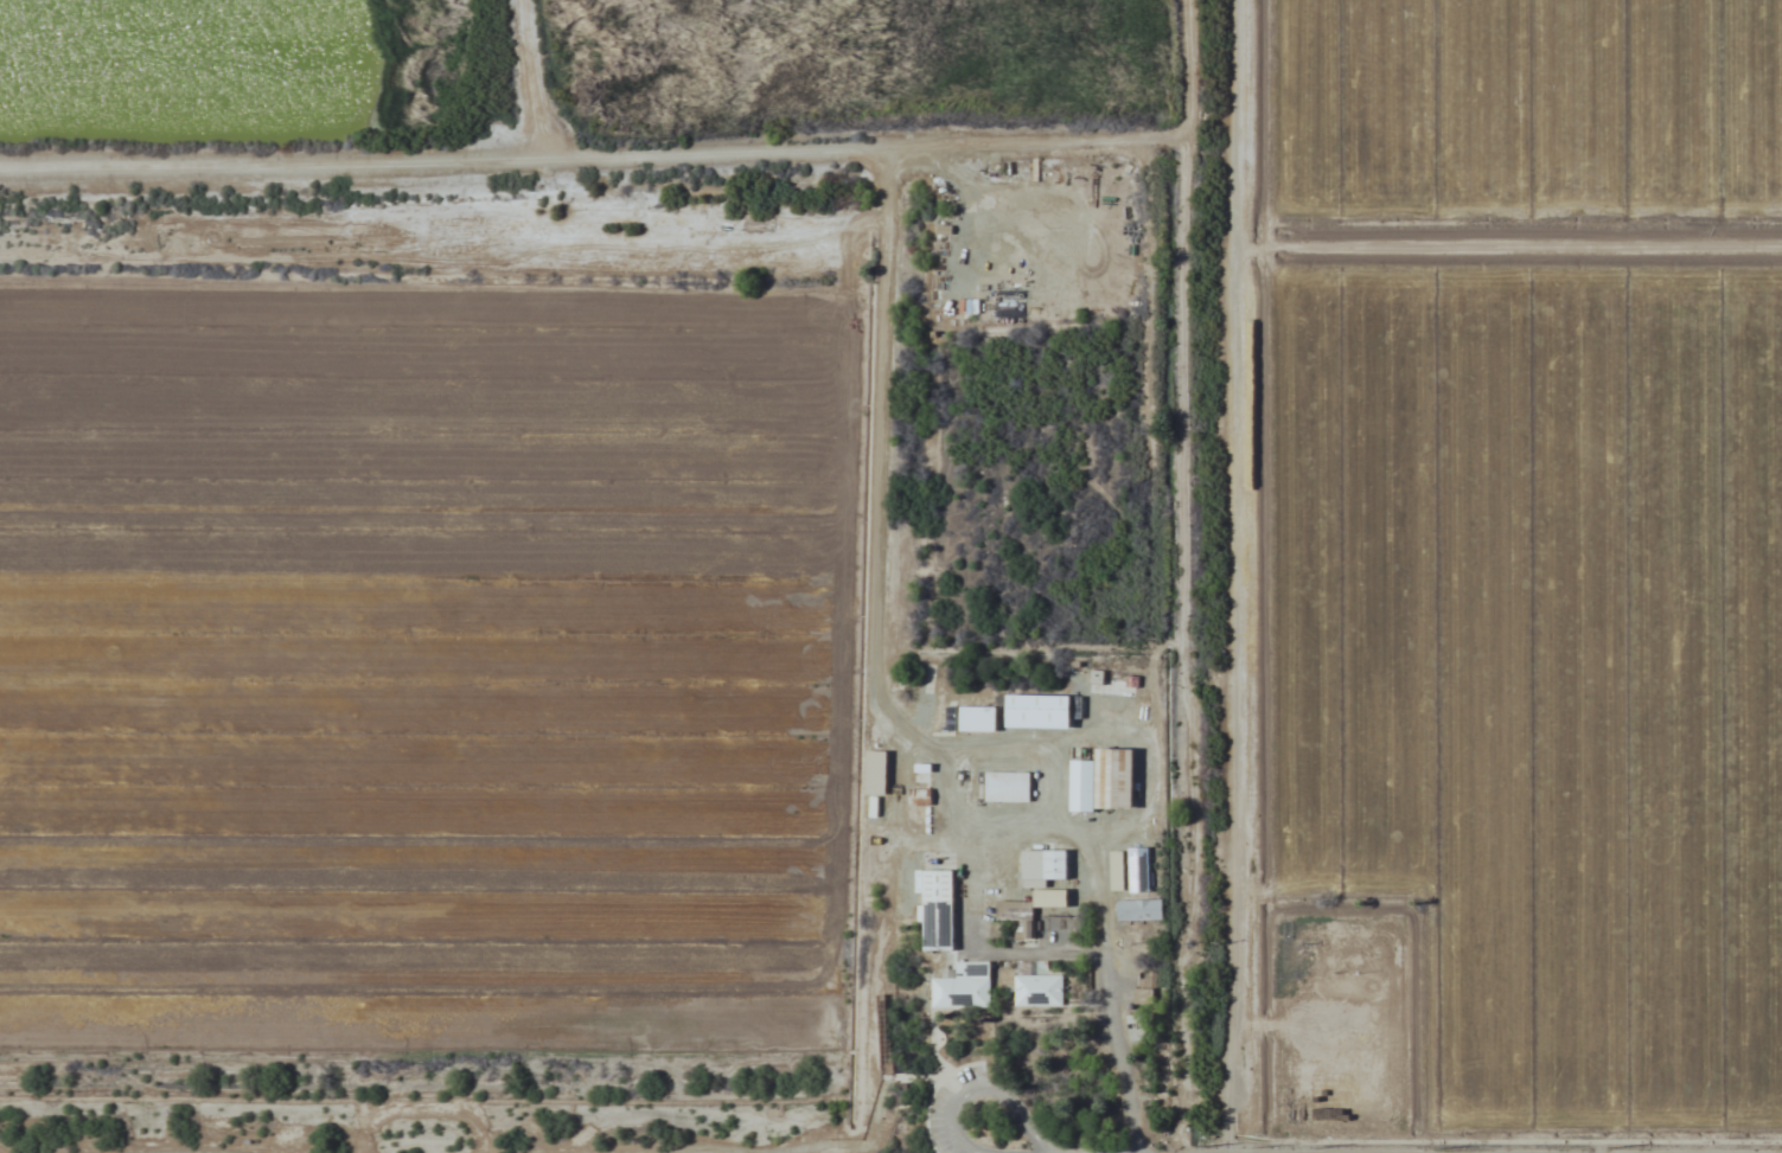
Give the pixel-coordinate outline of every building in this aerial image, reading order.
[(1072,727),(1072,694),(1008,693),(1008,727),(1072,727)] [(960,730),(997,730),(997,705),(960,705),(960,730)] [(1072,760),(1071,809),(1135,809),(1135,749),(1098,748),(1098,760),(1072,760)] [(867,793),(888,793),(888,750),(867,750),(867,793)] [(917,771),(931,771),(931,762),(917,762),(917,771)] [(987,801),(1031,801),(1031,771),(987,771),(987,801)] [(910,788),(910,805),(932,805),(932,788),(910,788)] [(1149,847),(1128,847),(1128,891),(1149,891),(1149,847)] [(1125,849),(1112,849),(1112,890),(1125,890),(1125,849)] [(1047,886),(1047,879),(1068,879),(1068,850),(1023,850),(1023,886),(1047,886)] [(954,870),(917,870),(917,893),(924,893),(925,950),(954,950),(954,870)] [(1119,899),(1119,920),(1164,920),(1164,899),(1119,899)] [(998,921),(1021,921),(1021,938),(1035,938),(1035,900),(998,900),(998,921)] [(991,1005),(990,960),(957,960),(958,976),(933,976),(933,1006),(991,1005)] [(1015,1005),(1064,1005),(1062,974),(1015,974),(1015,1005)]
